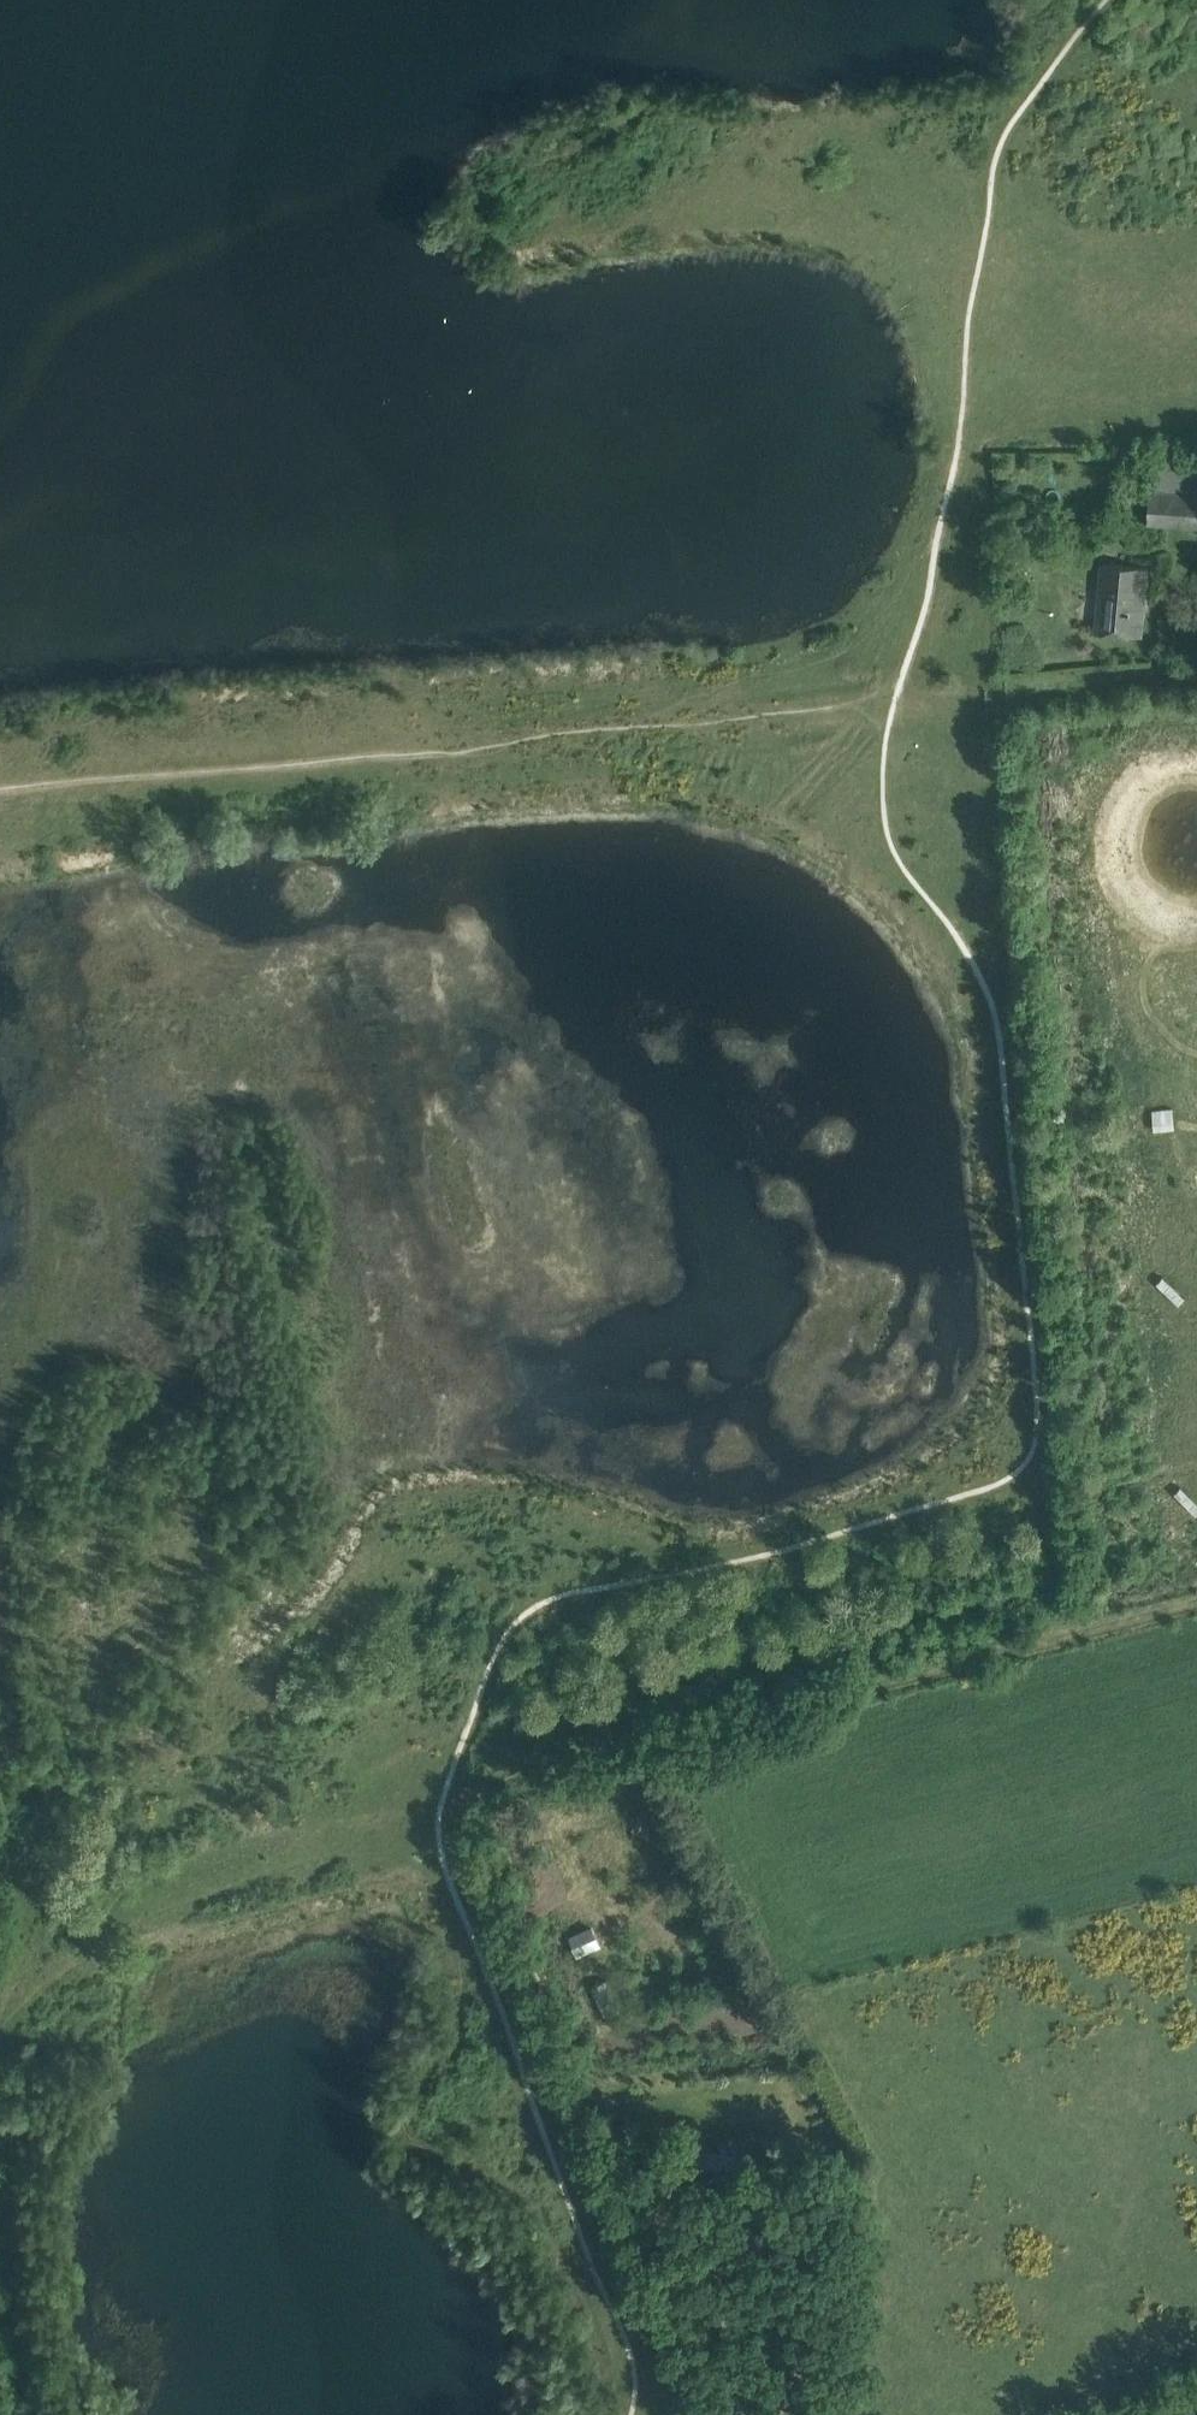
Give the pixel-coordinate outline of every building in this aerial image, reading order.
[(1154,488),(1150,488),(1147,521),(1196,524),(1196,467),(1155,465),(1154,488)] [(1141,635),(1147,566),(1102,562),(1096,631),(1141,635)] [(1152,1107),(1155,1129),(1176,1126),(1174,1104),(1152,1107)]
